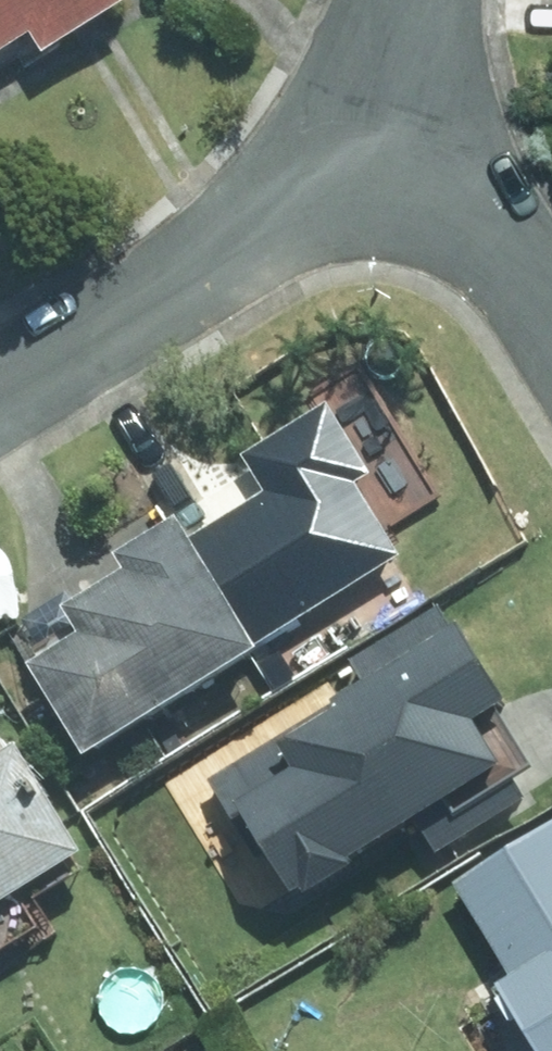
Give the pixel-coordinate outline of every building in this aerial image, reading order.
[(52,29),(65,50),(146,0),(0,0),(0,62),(52,29)] [(209,533),(274,638),(413,553),(367,479),(383,469),(340,400),(256,452),(279,490),(209,533)] [(56,661),(109,746),(276,642),(274,638),(209,533),(196,514),(139,549),(149,565),(90,602),(107,629),(56,661)] [(398,637),(225,761),(331,908),(427,839),(406,809),(483,754),(398,637)] [(104,840),(36,731),(0,753),(0,904),(104,840)] [(465,874),(525,966),(513,974),(551,1034),(551,819),(465,874)]
